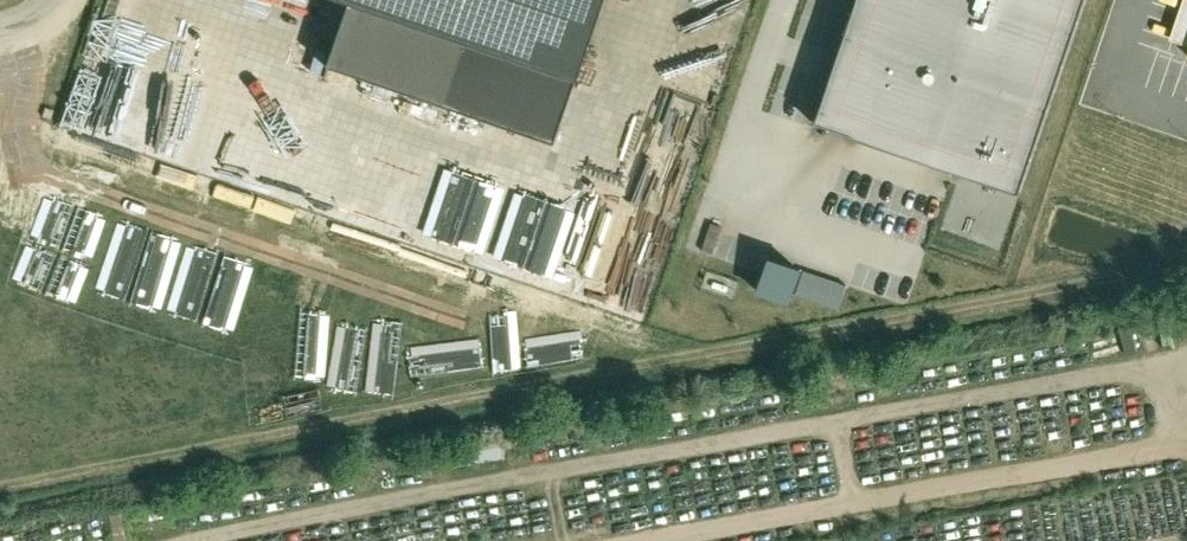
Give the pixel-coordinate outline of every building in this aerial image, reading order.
[(345,0),(323,64),(436,102),(551,141),(572,78),(345,0)] [(345,0),(572,78),(599,0),(344,0),(345,0)] [(811,121),(1020,192),(1085,0),(852,0),(811,121)] [(53,110),(45,107),(42,116),(50,119),(53,110)] [(542,250),(567,254),(569,242),(544,238),(542,250)]
